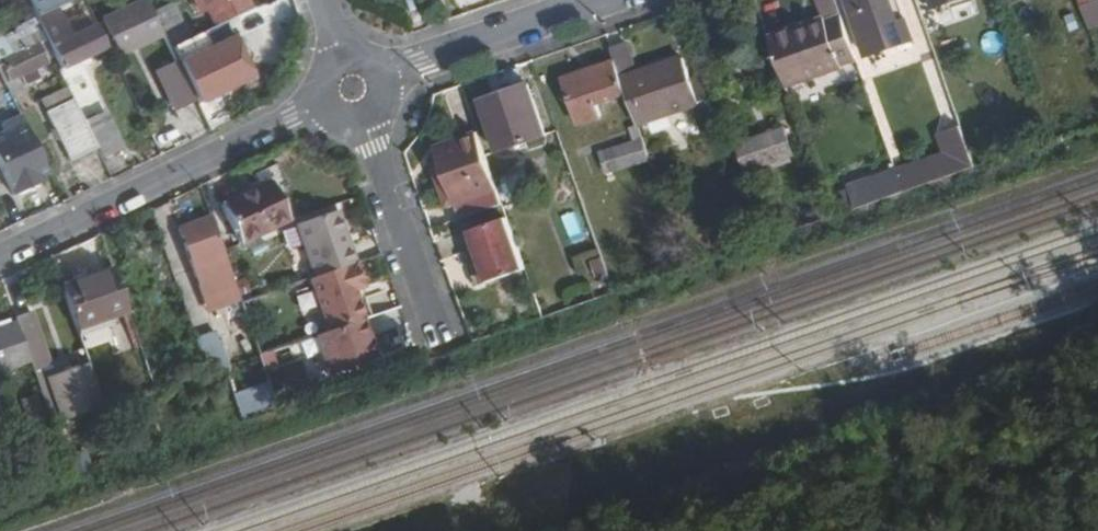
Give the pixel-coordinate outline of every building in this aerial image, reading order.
[(34,16),(38,14),(55,6),(68,0),(27,0),(34,16)] [(114,34),(155,15),(151,4),(149,0),(136,0),(105,15),(114,34)] [(155,15),(169,43),(188,34),(172,0),(160,0),(157,1),(151,4),(155,15)] [(205,10),(210,7),(225,0),(200,0),(205,10)] [(210,7),(218,24),(255,6),(253,0),(225,0),(210,7)] [(822,18),(825,17),(826,22),(841,17),(835,0),(816,0),(822,18)] [(858,34),(865,57),(913,41),(900,0),(847,0),(858,34)] [(1086,23),(1097,19),(1097,0),(1092,0),(1079,4),(1086,23)] [(38,14),(52,44),(48,45),(59,68),(103,48),(91,25),(69,36),(55,6),(38,14)] [(231,26),(234,48),(274,41),(270,14),(263,15),(262,10),(246,12),(247,18),(232,21),(233,26),(231,26)] [(0,60),(8,77),(44,60),(35,42),(42,39),(32,17),(0,32),(0,60)] [(767,36),(783,84),(855,60),(841,17),(826,22),(801,30),(800,25),(767,36)] [(800,25),(801,30),(826,22),(825,17),(822,18),(800,25)] [(171,47),(177,59),(206,44),(199,33),(171,47)] [(614,63),(620,81),(632,77),(631,73),(634,71),(625,44),(610,50),(614,63)] [(171,111),(197,100),(180,58),(154,68),(171,111)] [(692,106),(698,104),(682,60),(632,77),(620,81),(625,94),(636,126),(692,106)] [(562,81),(577,126),(599,119),(594,104),(625,94),(620,81),(614,63),(562,81)] [(67,85),(41,97),(45,107),(72,95),(67,85)] [(483,104),(499,152),(544,136),(529,89),(483,104)] [(47,110),(70,162),(97,149),(83,120),(73,97),(47,110)] [(698,104),(692,106),(702,135),(707,134),(717,130),(707,101),(698,104)] [(83,120),(97,149),(100,156),(120,146),(104,110),(83,120)] [(20,112),(1,121),(4,129),(0,131),(0,164),(13,192),(30,183),(28,178),(47,169),(20,112)] [(734,141),(743,168),(791,153),(782,125),(734,141)] [(501,204),(478,134),(438,147),(436,151),(459,218),(501,204)] [(644,140),(602,152),(608,172),(650,160),(644,140)] [(970,150),(895,176),(900,191),(975,166),(970,150)] [(28,178),(30,183),(44,177),(42,172),(28,178)] [(221,204),(238,242),(286,220),(269,182),(221,204)] [(296,225),(315,276),(318,275),(355,261),(338,210),(296,225)] [(177,224),(200,293),(232,282),(221,251),(221,249),(219,249),(206,213),(177,224)] [(476,248),(487,281),(523,269),(506,217),(465,231),(471,250),(476,248)] [(471,250),(481,282),(487,281),(476,248),(471,250)] [(355,261),(318,275),(337,327),(372,315),(374,314),(362,279),(370,277),(364,259),(355,261)] [(63,288),(77,329),(127,312),(113,270),(63,288)] [(18,328),(30,361),(33,371),(48,366),(31,314),(15,319),(18,328)] [(337,327),(334,328),(352,380),(390,367),(372,315),(337,327)] [(0,371),(30,361),(18,328),(0,334),(0,370),(0,371)] [(198,344),(208,372),(223,367),(246,359),(242,347),(220,355),(215,338),(198,344)] [(51,380),(63,417),(92,406),(94,411),(101,409),(86,368),(51,380)] [(276,406),(269,382),(238,390),(246,415),(276,406)]
